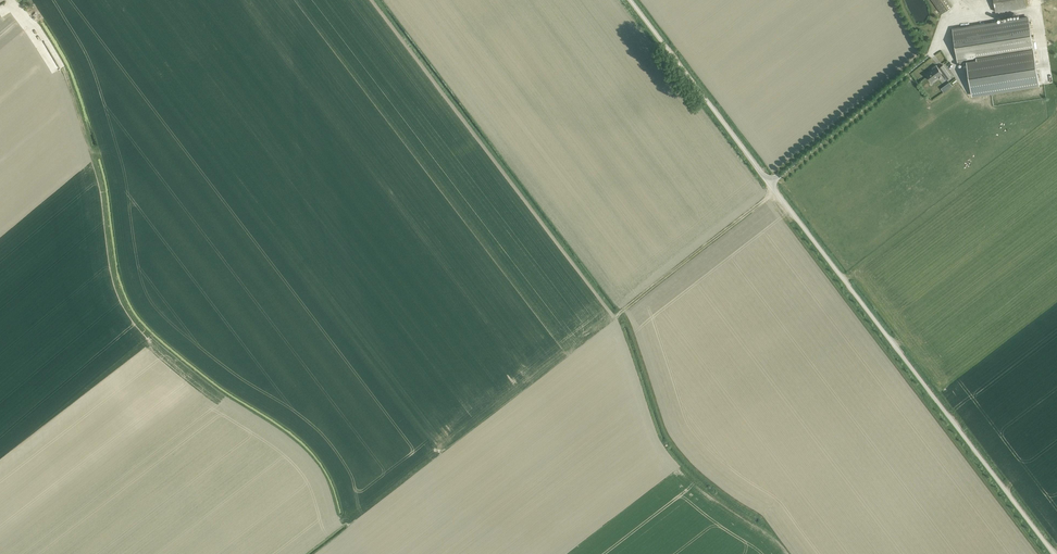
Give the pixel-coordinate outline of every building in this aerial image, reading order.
[(942,14),(953,6),(948,0),(932,0),(942,14)] [(989,11),(1020,6),(1019,0),(988,0),(989,11)] [(1031,36),(1028,17),(953,29),(958,63),(977,60),(976,58),(1033,49),(1031,38),(1031,36)] [(977,60),(966,62),(968,72),(972,96),(1039,85),(1033,49),(976,58),(977,60)] [(951,76),(943,65),(938,68),(936,65),(932,68),(933,69),(930,71),(926,74),(929,79),(930,78),(932,80),(942,73),(947,79),(951,76)]
